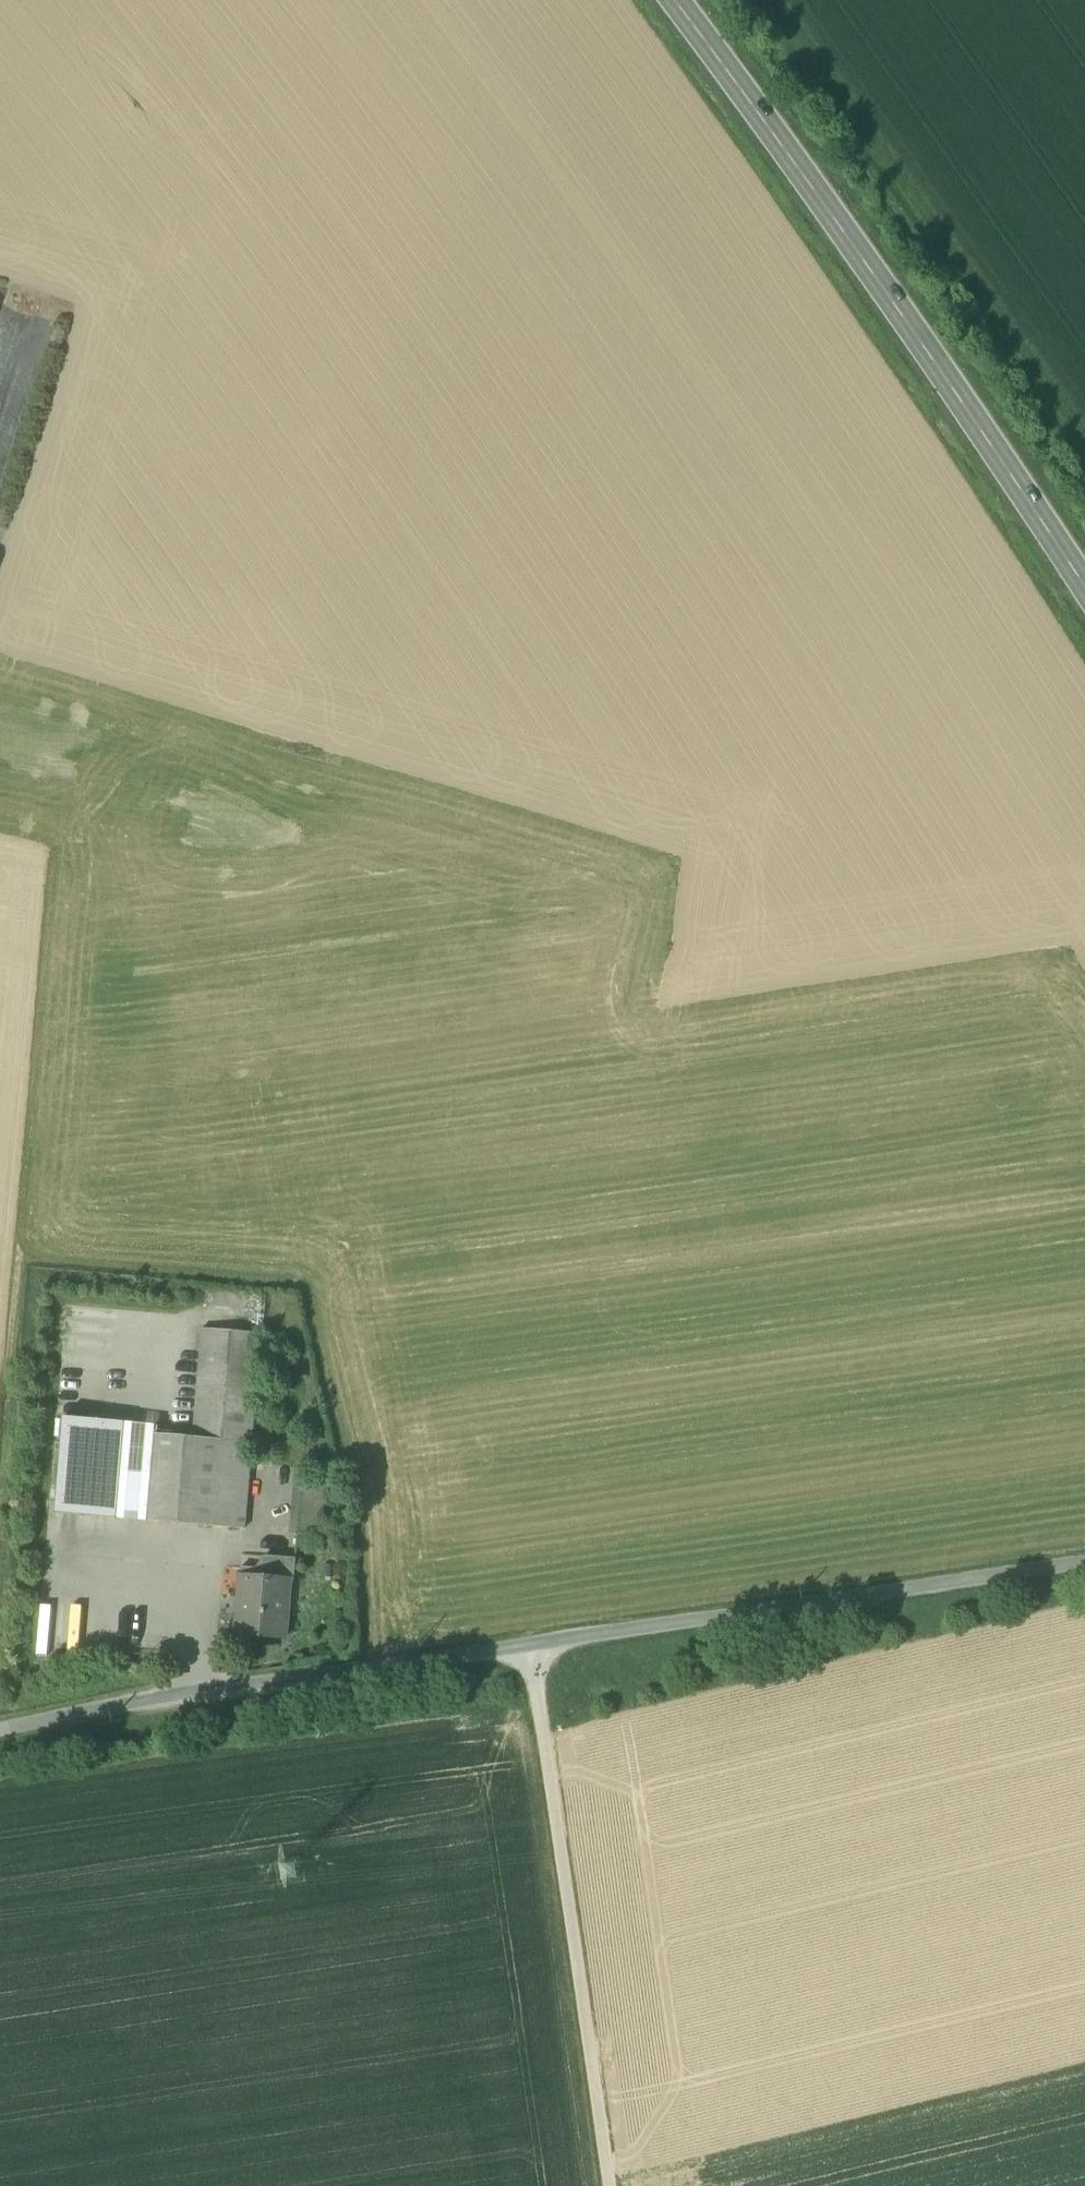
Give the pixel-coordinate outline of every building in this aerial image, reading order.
[(147,1522),(244,1530),(261,1335),(202,1330),(193,1438),(154,1435),(147,1522)] [(125,1423),(63,1418),(55,1515),(116,1520),(116,1519),(125,1424),(125,1423)] [(155,1427),(125,1424),(116,1519),(147,1522),(154,1435),(155,1427)] [(290,1584),(294,1584),(296,1559),(264,1557),(263,1570),(262,1579),(290,1582),(290,1584)] [(235,1635),(285,1639),(287,1617),(279,1616),(281,1583),(290,1584),(290,1582),(262,1579),(263,1570),(241,1568),(238,1599),(245,1599),(242,1634),(235,1633),(235,1635)] [(279,1616),(287,1617),(290,1584),(281,1583),(279,1616)] [(238,1599),(235,1633),(242,1634),(245,1599),(238,1599)]
